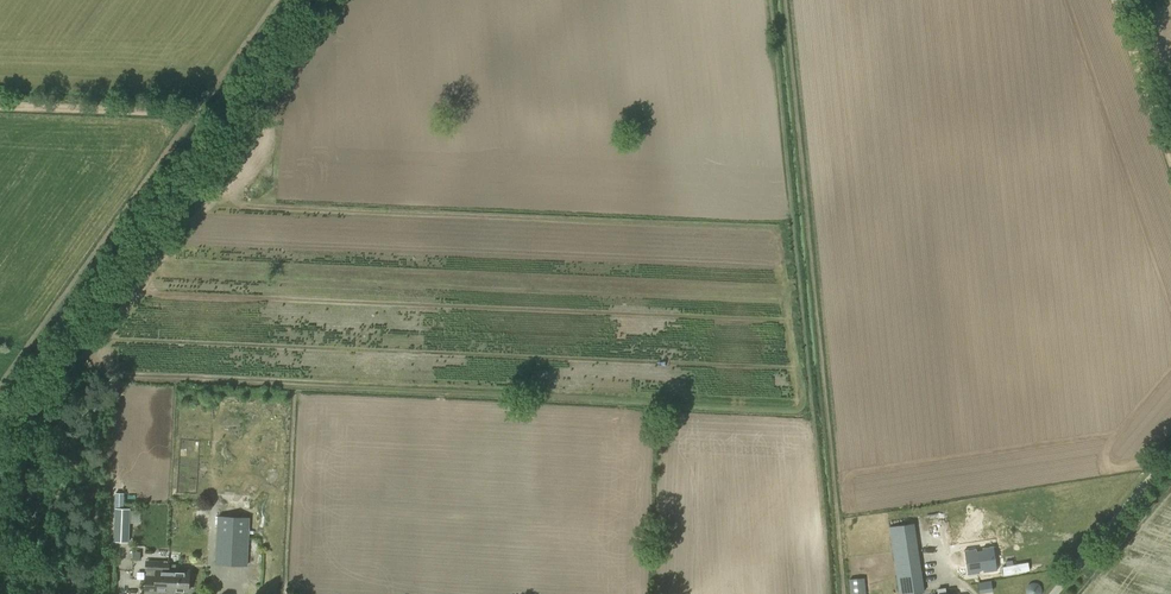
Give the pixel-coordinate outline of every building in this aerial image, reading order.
[(248,566),(248,554),(250,517),(234,517),(234,503),(226,503),(226,516),(217,516),(215,564),(248,566)] [(130,508),(115,508),(114,541),(129,541),(130,508)] [(197,509),(197,519),(207,519),(207,509),(197,509)] [(925,592),(915,523),(889,527),(899,593),(910,593),(925,592)] [(966,550),(970,574),(980,573),(980,570),(983,570),(983,572),(995,570),(991,546),(982,547),(982,550),(977,551),(977,548),(966,550)] [(189,590),(190,571),(169,570),(169,563),(150,563),(150,572),(147,572),(146,591),(168,592),(168,589),(189,590)] [(991,580),(984,581),(986,592),(993,591),(991,580)] [(1041,582),(1029,582),(1029,593),(1041,593),(1041,582)]
